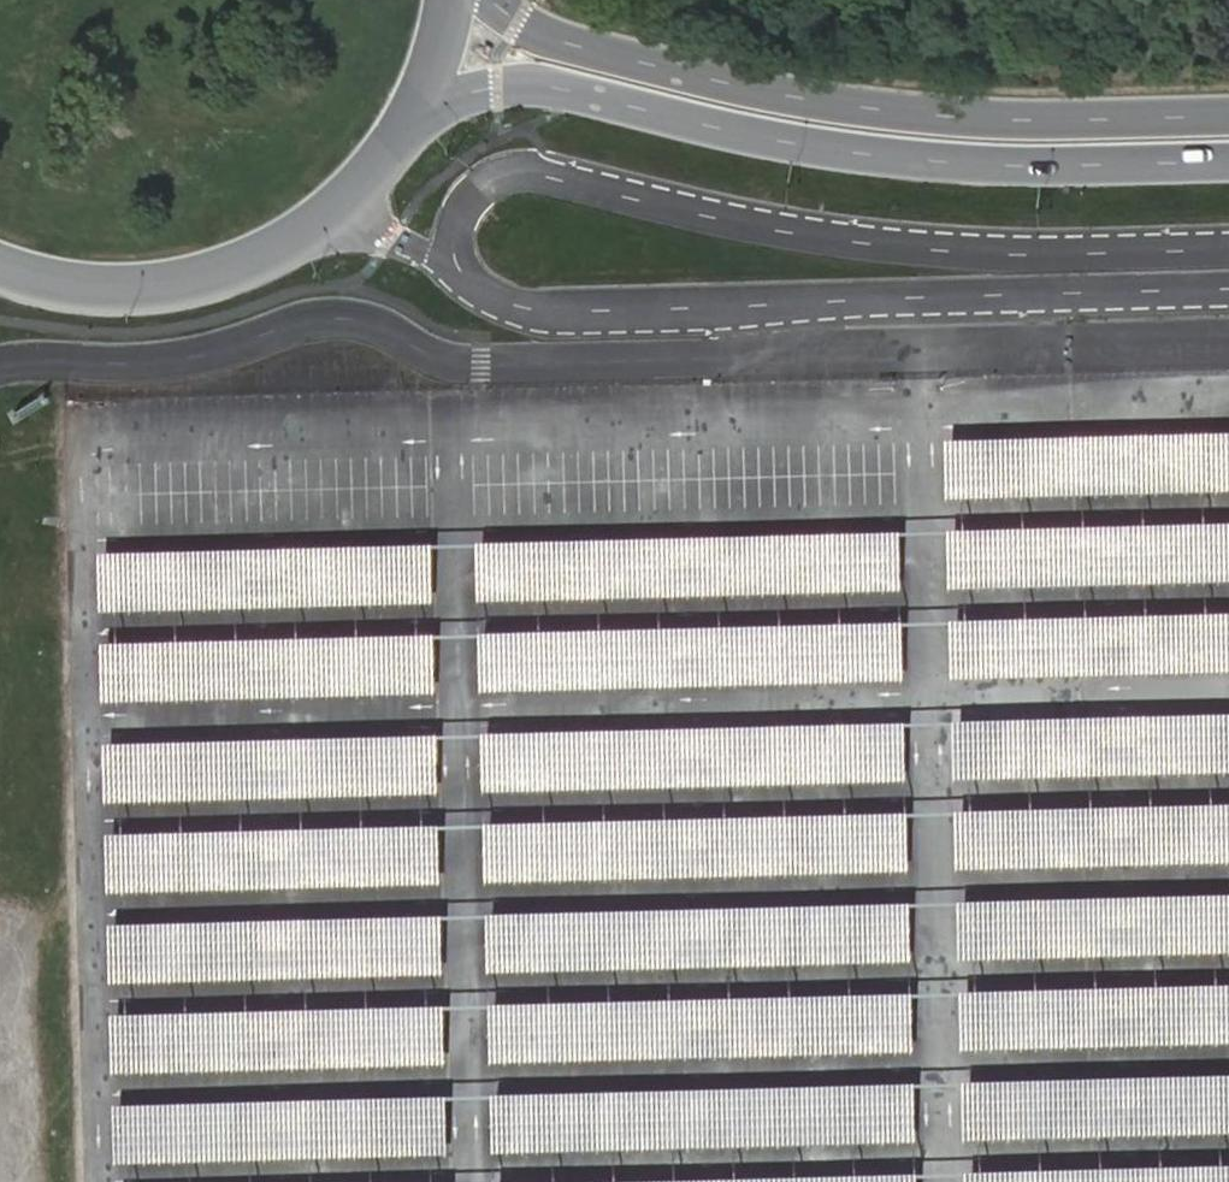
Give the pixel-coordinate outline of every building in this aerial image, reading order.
[(945,444),(947,502),(1228,494),(1228,436),(945,444)] [(945,535),(947,593),(1228,585),(1228,527),(945,535)] [(897,534),(478,546),(480,604),(899,593),(897,534)] [(430,548),(99,557),(101,615),(432,606),(430,548)] [(946,625),(948,683),(1228,675),(1228,617),(946,625)] [(897,625),(478,636),(480,694),(899,683),(897,625)] [(431,638),(100,647),(102,705),(433,696),(431,638)] [(950,725),(952,783),(1228,776),(1228,718),(950,725)] [(901,725),(482,736),(484,794),(903,783),(901,725)] [(435,738),(104,747),(106,805),(437,796),(435,738)] [(953,815),(955,874),(1228,866),(1228,808),(953,815)] [(901,815),(482,827),(484,885),(903,873),(901,815)] [(438,828),(107,838),(109,896),(440,887),(438,828)] [(954,905),(955,964),(1228,956),(1228,898),(954,905)] [(907,906),(488,918),(489,976),(909,964),(907,906)] [(438,919),(107,928),(109,986),(440,977),(438,919)] [(958,996),(959,1055),(1228,1047),(1228,989),(958,996)] [(907,997),(488,1008),(489,1066),(909,1055),(907,997)] [(442,1010),(112,1019),(113,1077),(444,1068),(442,1010)] [(960,1085),(961,1143),(1228,1136),(1228,1078),(960,1085)] [(911,1086),(492,1098),(494,1156),(913,1145),(911,1086)] [(444,1098),(114,1107),(115,1165),(446,1156),(444,1098)] [(962,1176),(962,1181),(1228,1181),(1228,1169),(962,1176)]
